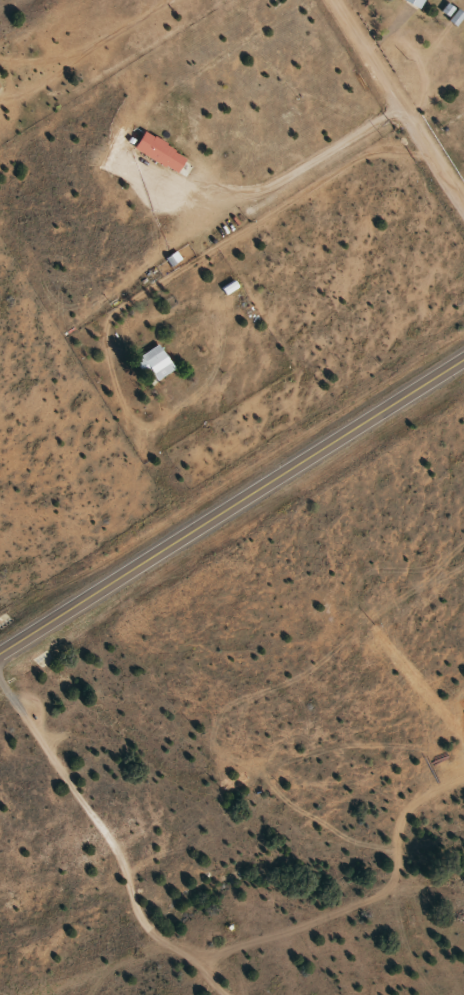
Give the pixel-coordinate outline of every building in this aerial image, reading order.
[(416,9),(421,0),(400,0),(416,9)] [(141,132),(132,149),(175,173),(184,156),(141,132)] [(151,384),(173,370),(158,345),(135,358),(151,384)]
